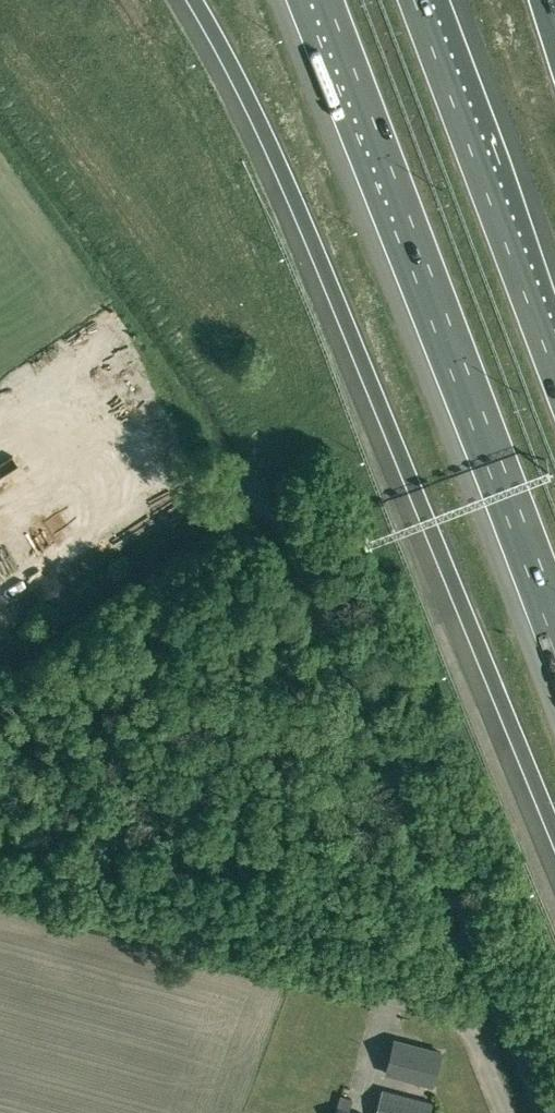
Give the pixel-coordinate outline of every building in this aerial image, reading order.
[(441,1051),(395,1039),(386,1073),(433,1085),(441,1051)] [(433,1100),(383,1087),(375,1112),(430,1112),(433,1100)] [(338,1105),(349,1109),(353,1098),(341,1094),(338,1105)] [(349,1109),(338,1105),(337,1105),(335,1112),(363,1112),(349,1109)]
